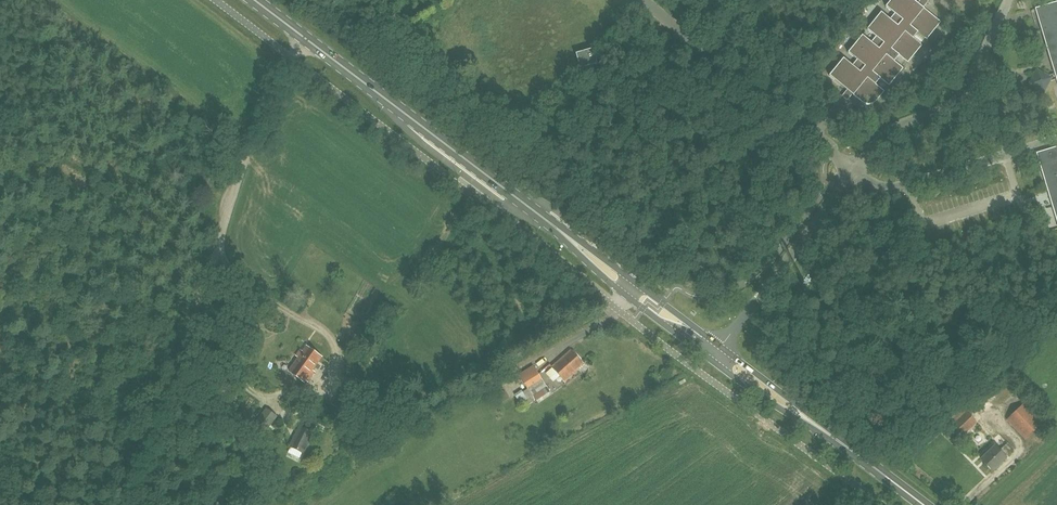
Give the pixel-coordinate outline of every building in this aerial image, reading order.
[(926,4),(921,0),(920,0),(917,4),(913,0),(890,0),(885,7),(894,14),(890,20),(880,12),(866,30),(875,37),(871,43),(862,35),(848,52),(857,60),(852,66),(843,58),(829,76),(846,90),(843,94),(849,98),(852,94),(861,102),(862,103),(864,104),(865,104),(867,104),(869,104),(871,104),(872,104),(874,103),(875,102),(876,101),(884,91),(875,84),(880,78),(889,85),(903,68),(897,63),(902,58),(908,63),(922,45),(913,38),(918,32),(927,39),(940,22),(923,8),(926,4)] [(1056,79),(1056,82),(1056,0),(1054,0),(1054,3),(1035,9),(1054,73),(1056,79)] [(597,63),(593,49),(575,54),(580,68),(597,63)] [(936,66),(930,60),(925,66),(932,71),(936,66)] [(1056,79),(1054,73),(1047,75),(1037,70),(1029,85),(1043,92),(1049,81),(1056,79)] [(1036,153),(1056,223),(1056,147),(1036,153)] [(315,372),(312,370),(322,357),(307,346),(303,352),(300,350),(296,356),(299,357),(289,370),(304,381),(306,379),(308,381),(315,372)] [(571,351),(552,367),(564,381),(583,364),(571,351)] [(528,389),(523,392),(522,390),(515,395),(520,404),(527,400),(530,404),(536,400),(550,392),(542,380),(532,365),(518,374),(528,389)] [(347,376),(342,385),(350,390),(355,380),(347,376)] [(510,398),(503,388),(493,394),(499,405),(510,398)] [(1041,424),(1023,404),(1007,419),(1025,439),(1041,424)] [(266,407),(254,423),(266,432),(278,417),(266,407)] [(965,412),(949,426),(960,438),(976,423),(965,412)] [(301,427),(291,447),(303,452),(312,433),(301,427)] [(991,471),(1006,457),(1005,457),(1013,449),(1007,443),(999,450),(995,446),(980,459),(991,471)]
